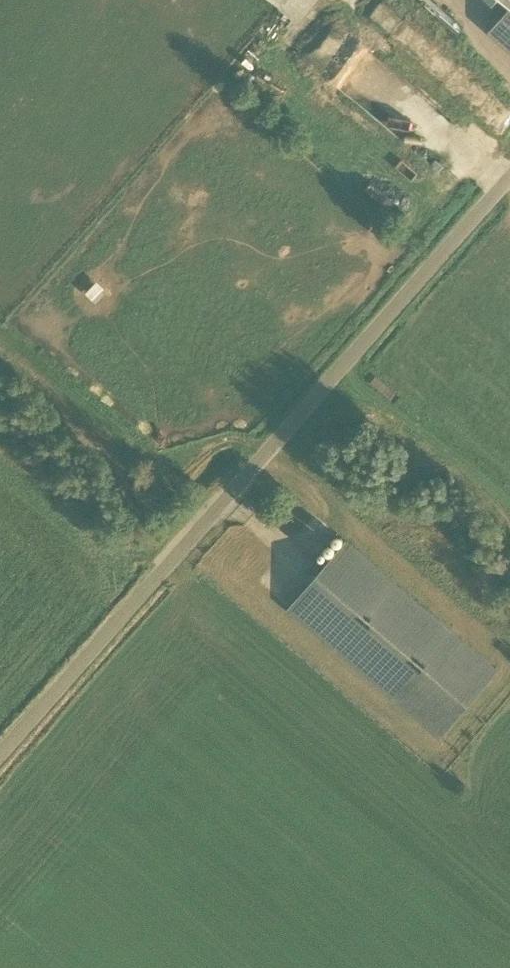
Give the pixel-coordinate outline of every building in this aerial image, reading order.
[(509,7),(488,32),(509,51),(509,0),(501,0),(509,7)] [(290,610),(440,737),(498,669),(348,542),(290,610)]
